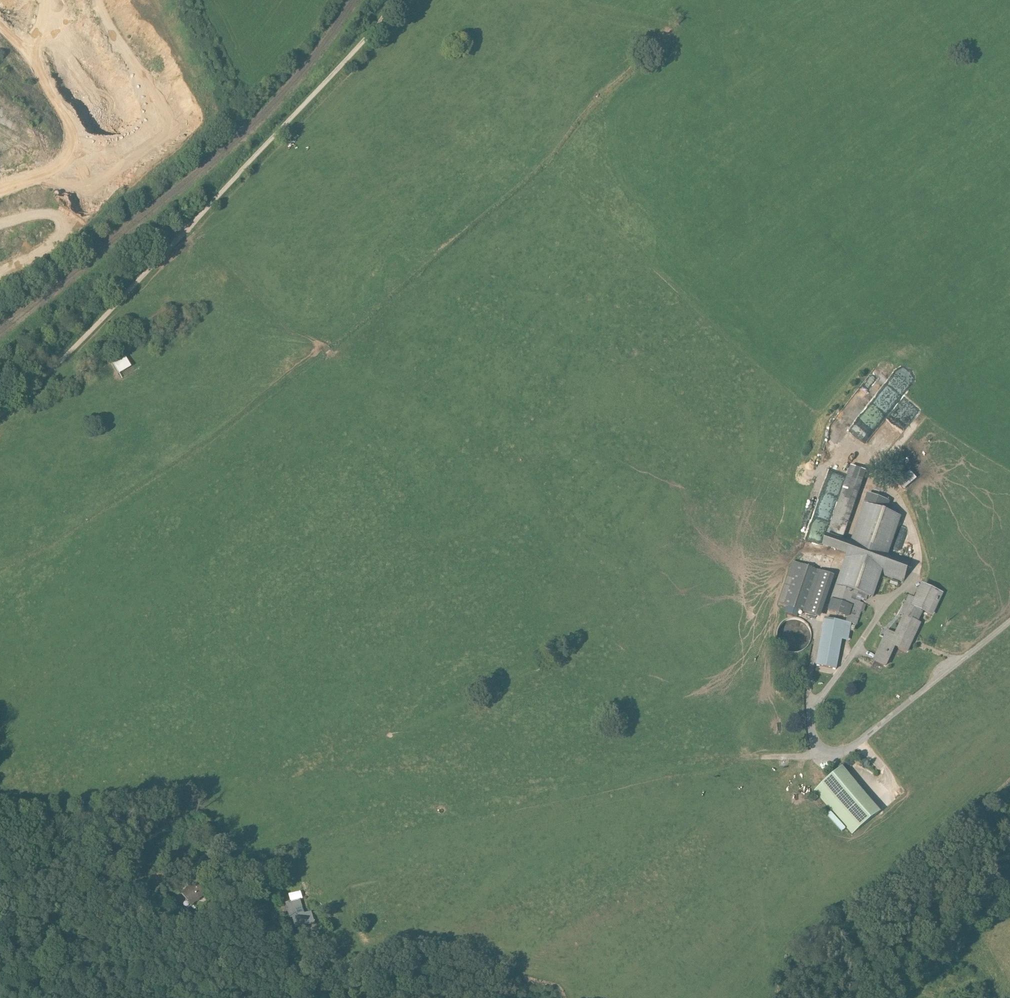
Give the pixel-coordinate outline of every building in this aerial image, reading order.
[(117,374),(129,367),(123,354),(110,360),(117,374)] [(851,430),(868,443),(918,377),(901,365),(851,430)] [(890,554),(901,520),(883,514),(887,503),(867,497),(851,546),(843,543),(866,473),(851,469),(825,548),(849,556),(837,587),(868,597),(874,599),(882,575),(904,582),(911,561),(890,554)] [(910,472),(897,482),(902,489),(915,479),(910,472)] [(780,606),(820,620),(835,578),(794,565),(780,606)] [(868,597),(837,587),(832,600),(853,607),(849,619),(847,624),(851,625),(857,627),(865,605),(861,603),(861,602),(866,604),(868,597)] [(914,602),(911,610),(923,615),(932,620),(942,598),(921,588),(914,602)] [(853,607),(832,600),(828,612),(849,619),(853,607)] [(914,602),(910,600),(902,617),(903,618),(895,636),(887,632),(873,662),(886,668),(895,650),(907,655),(921,626),(918,625),(923,615),(911,610),(914,602)] [(802,652),(811,641),(809,628),(799,619),(785,621),(777,631),(778,645),(789,653),(802,652)] [(818,665),(836,668),(841,640),(848,641),(851,625),(847,624),(826,621),(818,665)] [(879,815),(842,770),(816,791),(853,836),(879,815)] [(202,889),(187,901),(194,910),(209,897),(202,889)] [(302,908),(290,912),(299,939),(318,932),(314,920),(307,922),(302,908)]
